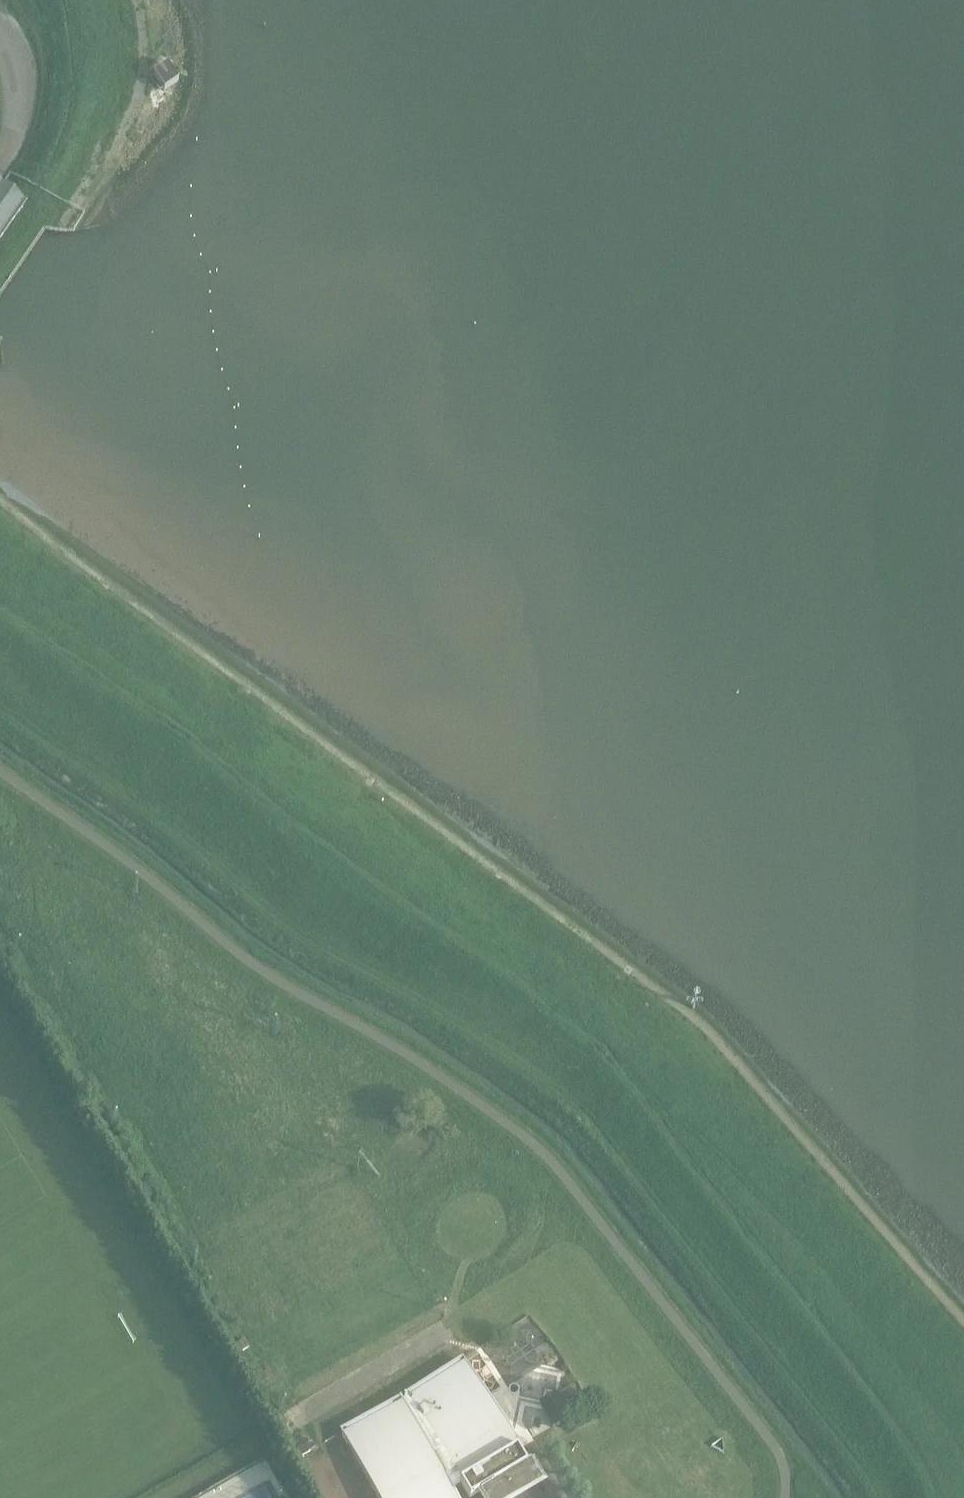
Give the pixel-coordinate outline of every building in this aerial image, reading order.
[(164,92),(179,82),(168,65),(153,75),(164,92)] [(24,205),(0,189),(0,242),(24,205)] [(465,1362),(408,1399),(404,1393),(403,1394),(407,1400),(403,1402),(400,1396),(399,1397),(402,1402),(342,1435),(377,1497),(528,1497),(525,1492),(537,1485),(517,1452),(521,1450),(465,1362)] [(558,1395),(542,1406),(553,1423),(569,1412),(585,1402),(575,1386),(559,1396),(558,1395)]
